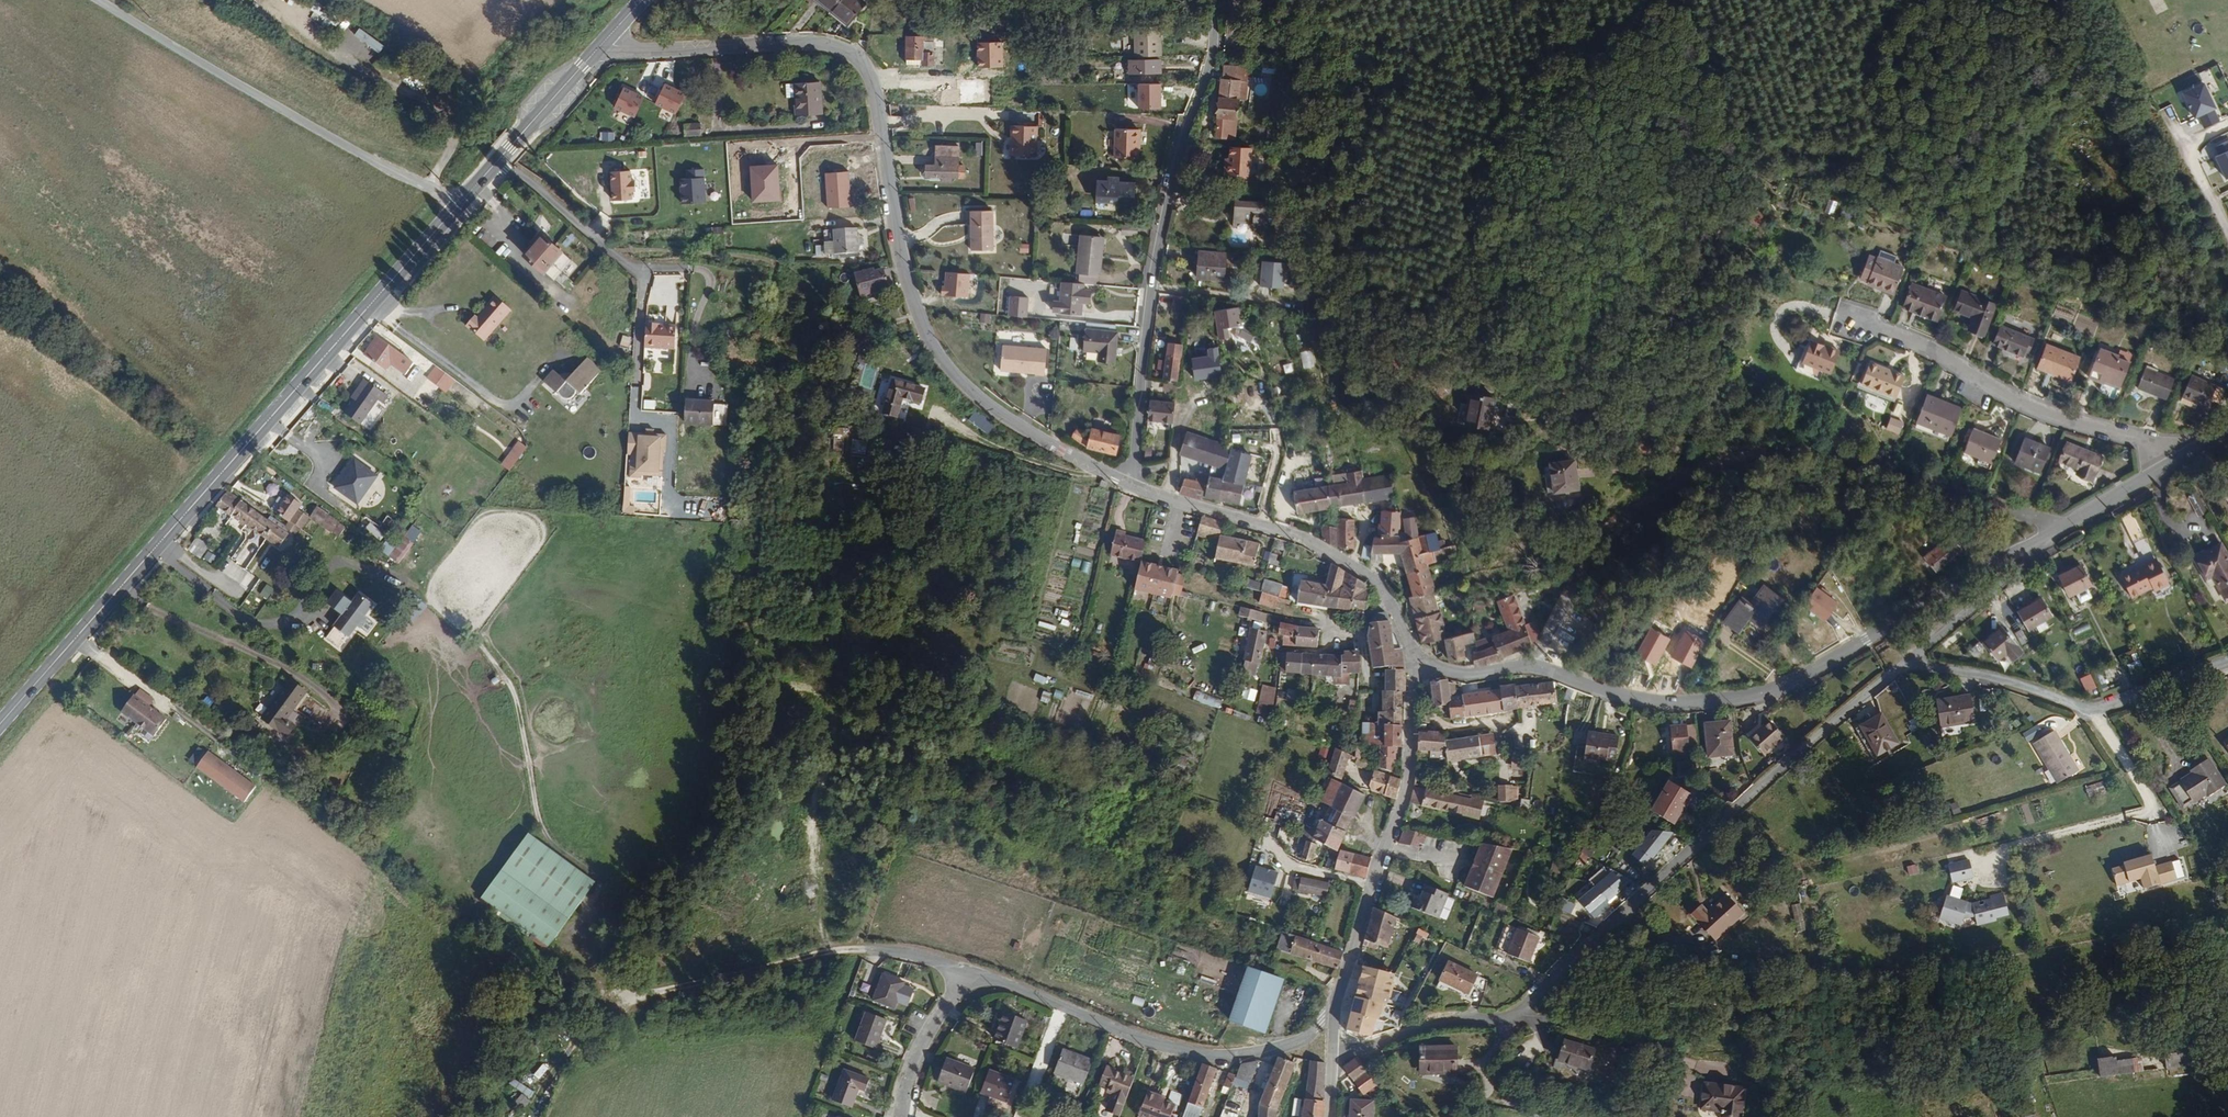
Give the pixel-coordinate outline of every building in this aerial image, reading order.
[(864,3),(861,0),(814,0),(847,25),(864,3)] [(1171,26),(1134,26),(1135,57),(1162,57),(1161,35),(1171,35),(1171,26)] [(366,43),(381,52),(386,43),(359,27),(350,41),(364,48),(366,43)] [(925,52),(925,36),(907,36),(907,59),(908,59),(926,59),(926,66),(936,66),(936,52),(925,52)] [(1160,72),(1160,61),(1129,60),(1129,72),(1160,72)] [(1240,135),(1242,80),(1244,80),(1244,66),(1224,66),(1224,79),(1222,79),(1220,134),(1240,135)] [(821,115),(820,82),(795,83),(796,97),(796,116),(821,115)] [(796,97),(795,83),(785,83),(785,97),(796,97)] [(685,94),(665,84),(656,103),(676,113),(685,94)] [(1161,84),(1139,84),(1139,109),(1161,109),(1161,84)] [(644,97),(624,87),(615,107),(635,116),(644,97)] [(2219,112),(2207,87),(2187,97),(2199,122),(2202,121),(2206,129),(2220,123),(2215,114),(2219,112)] [(1279,138),(1280,123),(1268,123),(1267,138),(1279,138)] [(701,134),(700,124),(684,125),(684,135),(701,134)] [(1038,158),(1038,127),(1015,127),(1015,143),(1014,143),(1013,157),(1038,158)] [(1142,156),(1142,128),(1118,127),(1117,156),(1142,156)] [(617,133),(603,132),(603,142),(616,142),(617,133)] [(654,134),(636,135),(636,146),(654,145),(654,134)] [(1253,170),(1254,141),(1240,141),(1231,141),(1231,153),(1231,157),(1226,156),(1226,169),(1253,170)] [(2217,145),(2221,154),(2217,156),(2220,163),(2222,162),(2225,170),(2224,171),(2227,178),(2227,177),(2227,141),(2217,145)] [(963,183),(964,169),(957,168),(957,149),(933,148),(931,172),(925,172),(923,173),(921,175),(921,177),(921,179),(922,181),(924,182),(928,183),(941,183),(941,186),(950,186),(951,183),(963,183)] [(778,166),(751,167),(754,202),(780,200),(778,166)] [(631,169),(611,171),(614,201),(631,199),(630,192),(636,191),(635,182),(632,182),(631,169)] [(705,169),(687,170),(687,180),(682,180),(682,204),(706,203),(705,169)] [(849,171),(825,173),(827,207),(851,206),(849,171)] [(1136,200),(1137,182),(1121,181),(1121,177),(1108,177),(1108,182),(1097,181),(1096,197),(1106,198),(1106,201),(1118,202),(1119,197),(1122,197),(1124,199),(1136,200)] [(1286,224),(1286,197),(1280,197),(1280,202),(1243,201),(1242,223),(1262,223),(1275,224),(1286,224)] [(993,253),(993,211),(971,211),(970,252),(993,253)] [(1891,229),(1893,224),(1879,217),(1876,223),(1891,229)] [(1137,235),(1138,226),(1123,225),(1122,232),(1125,235),(1137,235)] [(858,256),(858,229),(834,231),(834,248),(834,260),(835,256),(858,256)] [(1100,277),(1101,260),(1097,260),(1099,237),(1079,235),(1075,284),(1085,285),(1096,285),(1097,276),(1100,277)] [(546,277),(566,255),(545,238),(526,259),(546,277)] [(834,260),(834,248),(824,248),(824,260),(834,260)] [(1223,280),(1225,253),(1200,251),(1197,278),(1199,278),(1204,279),(1223,280)] [(1891,265),(1894,257),(1878,251),(1875,258),(1891,265)] [(1890,294),(1900,269),(1891,265),(1875,258),(1867,255),(1864,263),(1871,266),(1865,280),(1881,286),(1880,290),(1890,294)] [(1285,263),(1262,261),(1260,286),(1283,288),(1285,263)] [(1865,280),(1871,266),(1864,263),(1858,277),(1865,280)] [(887,286),(882,271),(873,274),(872,270),(856,275),(862,294),(887,286)] [(969,275),(946,273),(945,286),(942,286),(942,295),(968,297),(969,275)] [(1945,294),(1912,281),(1902,305),(1935,319),(1945,294)] [(1082,312),(1083,302),(1090,303),(1091,291),(1084,290),(1085,285),(1075,284),(1065,283),(1064,296),(1057,295),(1056,305),(1063,306),(1063,309),(1082,312)] [(1029,297),(1010,296),(1009,315),(1027,317),(1029,297)] [(1195,308),(1197,297),(1183,296),(1181,307),(1195,308)] [(1980,340),(1992,309),(1958,296),(1951,314),(1970,321),(1965,334),(1980,340)] [(487,343),(513,311),(494,297),(477,320),(475,318),(468,329),(487,343)] [(1275,326),(1271,306),(1262,308),(1267,328),(1275,326)] [(1243,327),(1239,308),(1215,312),(1218,332),(1231,329),(1234,334),(1237,335),(1238,334),(1241,332),(1243,327)] [(674,349),(676,327),(659,326),(659,323),(646,323),(644,347),(674,349)] [(2030,346),(2034,337),(2002,324),(1995,342),(2023,353),(2027,344),(2030,346)] [(1114,367),(1119,336),(1115,335),(1116,328),(1088,326),(1083,355),(1099,357),(1098,364),(1114,367)] [(1240,338),(1253,341),(1255,333),(1242,330),(1240,338)] [(367,359),(380,340),(377,338),(364,357),(367,359)] [(382,370),(396,351),(380,340),(367,359),(382,370)] [(2066,382),(2077,353),(2044,340),(2033,369),(2066,382)] [(1004,344),(999,343),(995,367),(1000,368),(1004,344)] [(1181,358),(1183,345),(1168,344),(1166,362),(1160,361),(1158,369),(1165,370),(1164,379),(1176,381),(1181,358)] [(1835,376),(1844,354),(1816,344),(1808,365),(1835,376)] [(2117,384),(2127,358),(2112,353),(2112,351),(2096,345),(2084,376),(2098,381),(2100,378),(2117,384)] [(1046,375),(1048,350),(1004,346),(1002,372),(1046,375)] [(1218,348),(1207,349),(1208,356),(1191,358),(1194,381),(1222,378),(1218,348)] [(2129,354),(2113,348),(2112,351),(2112,353),(2127,358),(2129,354)] [(645,350),(645,359),(666,359),(666,350),(645,350)] [(415,363),(396,351),(382,370),(385,372),(391,365),(407,375),(415,363)] [(575,391),(581,394),(602,371),(587,358),(572,374),(565,374),(560,375),(554,373),(544,382),(556,393),(560,394),(562,396),(565,399),(567,399),(570,399),(572,397),(574,395),(575,393),(575,391)] [(2158,400),(2168,374),(2139,362),(2131,383),(2150,391),(2148,396),(2158,400)] [(445,393),(455,380),(436,366),(426,379),(445,393)] [(1901,401),(1910,380),(1876,366),(1867,388),(1901,401)] [(2211,396),(2217,382),(2183,369),(2175,391),(2190,397),(2200,401),(2203,393),(2211,396)] [(2117,384),(2100,378),(2098,381),(2115,388),(2117,384)] [(359,423),(376,399),(382,403),(387,396),(364,380),(359,386),(364,390),(356,401),(347,414),(359,423)] [(922,406),(926,390),(893,381),(884,416),(899,420),(904,401),(922,406)] [(1174,394),(1175,385),(1161,383),(1160,392),(1174,394)] [(356,401),(364,390),(359,386),(351,398),(356,401)] [(1249,402),(1247,388),(1235,389),(1237,404),(1249,402)] [(2190,397),(2175,391),(2173,396),(2188,401),(2190,397)] [(1498,429),(1505,400),(1482,395),(1475,424),(1498,429)] [(1953,438),(1961,418),(1944,411),(1947,405),(1930,398),(1919,425),(1953,438)] [(713,425),(714,402),(687,400),(685,423),(713,425)] [(1171,425),(1173,403),(1149,401),(1147,422),(1171,425)] [(1963,412),(1947,405),(1944,411),(1961,418),(1963,412)] [(1891,416),(1887,428),(1901,433),(1905,421),(1891,416)] [(1953,438),(1919,425),(1917,432),(1950,445),(1953,438)] [(1119,458),(1123,440),(1095,434),(1094,436),(1083,429),(1076,442),(1090,450),(1090,451),(1119,458)] [(1993,467),(2002,443),(1973,432),(1965,455),(1993,467)] [(1229,452),(1230,446),(1214,442),(1216,435),(1208,433),(1207,439),(1186,433),(1179,455),(1224,468),(1229,452)] [(666,435),(643,434),(643,437),(628,436),(627,455),(630,455),(629,478),(644,479),(644,471),(658,472),(660,451),(665,452),(666,435)] [(2043,470),(2052,446),(2026,436),(2017,461),(2043,470)] [(527,448),(519,442),(502,466),(510,471),(527,448)] [(2091,484),(2101,461),(2067,446),(2059,464),(2078,472),(2076,478),(2091,484)] [(1253,486),(1261,458),(1229,452),(1224,468),(1227,480),(1222,498),(1248,506),(1254,486),(1253,486)] [(357,507),(379,477),(355,458),(334,490),(357,507)] [(1587,494),(1584,466),(1559,468),(1561,496),(1587,494)] [(1399,494),(1402,494),(1400,479),(1397,479),(1396,474),(1375,477),(1369,478),(1367,471),(1367,469),(1352,472),(1353,481),(1341,483),(1332,484),(1337,507),(1363,503),(1381,500),(1383,510),(1392,508),(1391,507),(1394,506),(1397,505),(1396,500),(1400,499),(1399,494)] [(1353,481),(1352,472),(1339,474),(1341,483),(1353,481)] [(1222,498),(1227,480),(1203,476),(1201,483),(1191,480),(1186,494),(1207,501),(1208,496),(1222,499),(1222,498)] [(1102,480),(1099,485),(1105,488),(1108,482),(1102,480)] [(1337,507),(1332,484),(1305,490),(1305,493),(1301,494),(1302,500),(1306,499),(1309,512),(1337,507)] [(278,527),(232,494),(219,509),(276,551),(306,513),(296,506),(299,502),(284,491),(280,497),(271,509),(284,518),(278,527)] [(2190,497),(2199,514),(2208,509),(2199,492),(2190,497)] [(271,509),(280,497),(273,493),(265,505),(271,509)] [(1439,504),(1439,499),(1438,495),(1429,495),(1429,503),(1439,504)] [(341,537),(348,524),(317,505),(310,518),(341,537)] [(1408,534),(1406,511),(1394,512),(1386,513),(1385,538),(1408,538),(1408,534)] [(1527,527),(1526,513),(1517,514),(1518,527),(1527,527)] [(1289,524),(1290,519),(1279,516),(1278,521),(1289,524)] [(1263,551),(1264,546),(1225,534),(1229,523),(1207,517),(1202,534),(1223,540),(1217,558),(1257,569),(1263,551)] [(1360,547),(1362,518),(1345,519),(1345,547),(1360,547)] [(1425,537),(1419,518),(1409,521),(1412,533),(1415,540),(1425,537)] [(2175,592),(2165,573),(2160,576),(2156,569),(2161,567),(2135,518),(2126,523),(2125,524),(2152,572),(2126,586),(2137,606),(2158,595),(2161,600),(2175,592)] [(1343,549),(1343,523),(1330,523),(1330,540),(1343,549)] [(397,546),(387,539),(380,549),(399,563),(422,531),(413,524),(397,546)] [(1142,558),(1148,537),(1127,531),(1129,527),(1119,524),(1112,549),(1142,558)] [(1446,548),(1442,532),(1425,537),(1415,540),(1412,533),(1408,534),(1408,538),(1385,538),(1381,537),(1380,547),(1380,554),(1409,553),(1414,575),(1435,569),(1434,567),(1446,563),(1460,559),(1459,552),(1462,551),(1461,547),(1446,548)] [(209,546),(197,537),(188,549),(200,558),(209,546)] [(1967,565),(1974,560),(1976,563),(1982,558),(1971,543),(1949,560),(1960,575),(1969,568),(1967,565)] [(1380,554),(1380,547),(1372,545),(1369,561),(1378,562),(1380,554)] [(1574,561),(1572,546),(1556,549),(1559,565),(1574,562),(1574,561)] [(2226,555),(2200,570),(2211,589),(2217,585),(2227,604),(2227,558),(2226,555)] [(1180,576),(1181,571),(1143,560),(1136,586),(1173,597),(1174,594),(1180,576)] [(1960,575),(1949,560),(1938,569),(1949,583),(1960,575)] [(1460,575),(1457,563),(1447,566),(1450,578),(1460,575)] [(1343,612),(1346,593),(1353,576),(1336,564),(1333,570),(1338,574),(1331,588),(1306,583),(1301,606),(1343,612)] [(2165,573),(2161,567),(2156,569),(2160,576),(2165,573)] [(1440,593),(1435,569),(1414,575),(1419,600),(1438,594),(1440,593)] [(2102,590),(2093,570),(2071,581),(2080,600),(2088,597),(2090,601),(2096,598),(2094,594),(2102,590)] [(1463,584),(1460,575),(1450,578),(1452,587),(1463,584)] [(1184,589),(1188,578),(1180,576),(1174,594),(1182,596),(1184,589)] [(1374,614),(1377,594),(1353,576),(1346,593),(1343,612),(1347,612),(1356,614),(1362,614),(1360,621),(1371,623),(1374,614)] [(1249,579),(1247,587),(1260,591),(1263,582),(1249,579)] [(1282,599),(1286,586),(1268,580),(1264,593),(1265,594),(1282,599)] [(1763,623),(1779,594),(1760,583),(1747,605),(1739,600),(1726,621),(1741,629),(1749,615),(1763,623)] [(1838,601),(1816,586),(1804,604),(1826,618),(1838,601)] [(351,605),(337,594),(329,604),(344,616),(326,639),(341,651),(358,629),(360,629),(368,619),(367,617),(374,607),(359,595),(351,605)] [(1279,611),(1282,599),(1265,594),(1262,606),(1279,611)] [(1450,642),(1444,613),(1442,613),(1438,594),(1419,600),(1417,600),(1424,635),(1427,647),(1433,646),(1444,643),(1450,642)] [(1547,643),(1541,628),(1533,631),(1522,601),(1508,606),(1516,636),(1527,632),(1533,649),(1547,643)] [(2065,619),(2056,601),(2033,612),(2042,630),(2049,627),(2057,623),(2065,619)] [(1267,624),(1270,615),(1254,610),(1251,619),(1267,624)] [(1407,668),(1404,652),(1398,637),(1396,633),(1394,633),(1393,623),(1387,612),(1384,613),(1383,617),(1376,627),(1374,640),(1374,656),(1376,671),(1395,669),(1407,668)] [(2051,633),(2060,629),(2057,623),(2049,627),(2051,633)] [(1320,651),(1324,635),(1296,628),(1284,626),(1283,629),(1277,627),(1275,635),(1287,639),(1301,643),(1299,648),(1320,651)] [(1669,637),(1650,627),(1636,653),(1656,663),(1669,637)] [(1703,638),(1684,629),(1672,656),(1691,665),(1703,638)] [(1263,665),(1272,635),(1265,632),(1257,630),(1248,660),(1263,665)] [(1533,649),(1527,632),(1516,636),(1499,642),(1501,651),(1506,664),(1523,658),(1535,653),(1533,649)] [(1467,648),(1479,645),(1479,635),(1450,642),(1444,643),(1445,647),(1448,651),(1452,653),(1456,665),(1469,662),(1467,648)] [(2041,649),(2033,636),(2026,640),(2034,653),(2041,649)] [(2026,664),(2012,638),(1993,649),(2003,667),(2011,662),(2016,670),(2026,664)] [(1299,648),(1301,643),(1287,639),(1285,646),(1289,646),(1299,648)] [(1501,651),(1499,642),(1479,645),(1482,653),(1490,651),(1492,654),(1501,651)] [(1506,664),(1501,651),(1492,654),(1479,658),(1478,671),(1483,671),(1490,670),(1500,667),(1506,664)] [(1359,676),(1362,656),(1347,655),(1347,662),(1344,661),(1343,675),(1359,676)] [(1303,677),(1305,658),(1290,657),(1288,659),(1286,659),(1285,666),(1288,667),(1287,672),(1284,672),(1281,689),(1287,689),(1289,675),(1303,677)] [(1327,679),(1329,660),(1305,658),(1303,677),(1316,678),(1316,682),(1326,682),(1327,679)] [(1343,675),(1344,661),(1329,660),(1327,679),(1342,681),(1342,680),(1343,675)] [(1407,695),(1408,673),(1407,668),(1395,669),(1395,672),(1389,673),(1388,693),(1402,694),(1407,695)] [(2091,672),(2080,677),(2087,692),(2098,687),(2091,672)] [(287,718),(307,691),(291,679),(261,719),(286,737),(296,724),(287,718)] [(1874,694),(1882,708),(1893,703),(1896,709),(1908,703),(1897,682),(1874,694)] [(1473,722),(1471,700),(1462,700),(1461,692),(1455,693),(1454,691),(1450,691),(1449,685),(1448,685),(1434,686),(1437,710),(1447,710),(1451,709),(1452,716),(1452,724),(1455,724),(1473,722)] [(1560,711),(1558,691),(1518,695),(1520,716),(1560,711)] [(1273,707),(1276,695),(1261,693),(1259,704),(1273,707)] [(1400,730),(1402,694),(1388,693),(1386,715),(1378,715),(1377,728),(1386,729),(1400,730)] [(1518,695),(1518,693),(1503,695),(1504,697),(1506,718),(1520,716),(1518,695)] [(166,719),(134,697),(121,715),(153,738),(166,719)] [(1506,718),(1504,697),(1471,700),(1473,722),(1506,718)] [(1976,724),(1972,697),(1937,702),(1941,730),(1976,724)] [(1900,746),(1882,716),(1860,729),(1878,759),(1900,746)] [(2042,722),(2023,732),(2029,743),(2048,733),(2042,722)] [(1385,750),(1386,729),(1377,728),(1362,727),(1361,737),(1359,738),(1358,740),(1358,743),(1358,746),(1360,748),(1362,749),(1381,750),(1385,750)] [(1399,751),(1400,730),(1386,729),(1385,750),(1395,750),(1399,751)] [(1742,765),(1738,731),(1714,733),(1717,768),(1742,765)] [(1791,747),(1776,731),(1766,740),(1765,739),(1754,748),(1770,766),(1791,747)] [(2051,734),(2031,748),(2055,786),(2072,775),(2063,761),(2066,760),(2051,734)] [(1444,738),(1444,737),(1419,735),(1417,754),(1435,756),(1435,767),(1446,766),(1445,758),(1443,756),(1444,746),(1444,738)] [(1698,758),(1695,735),(1681,737),(1684,759),(1698,758)] [(1491,761),(1488,742),(1444,746),(1443,756),(1445,758),(1446,766),(1491,761)] [(1341,779),(1349,754),(1336,749),(1328,773),(1341,779)] [(1623,776),(1625,752),(1592,749),(1589,778),(1603,779),(1603,775),(1623,776)] [(1395,762),(1395,750),(1385,750),(1381,750),(1381,761),(1393,762),(1395,762)] [(254,788),(207,753),(196,768),(243,803),(254,788)] [(2227,788),(2227,786),(2209,758),(2198,766),(2200,769),(2194,772),(2182,781),(2183,782),(2172,789),(2186,809),(2196,802),(2197,805),(2208,797),(2210,800),(2227,788)] [(2074,773),(2066,760),(2063,761),(2072,775),(2074,773)] [(1393,778),(1393,762),(1381,761),(1380,767),(1377,766),(1377,772),(1393,778)] [(1703,779),(1701,763),(1685,765),(1688,782),(1703,779)] [(1368,775),(1370,769),(1360,765),(1358,771),(1368,775)] [(1398,805),(1402,785),(1378,775),(1373,791),(1375,794),(1374,796),(1391,802),(1398,805)] [(1364,795),(1342,784),(1331,780),(1322,802),(1330,807),(1352,819),(1364,795)] [(1468,822),(1473,805),(1415,793),(1411,810),(1468,822)] [(1677,835),(1696,809),(1675,794),(1656,820),(1677,835)] [(1524,811),(1523,795),(1501,795),(1501,811),(1524,811)] [(1330,807),(1323,821),(1321,820),(1317,829),(1342,840),(1352,819),(1330,807)] [(1534,825),(1536,816),(1529,814),(1526,813),(1523,823),(1534,825)] [(1317,829),(1313,828),(1312,830),(1302,828),(1297,844),(1306,847),(1302,858),(1307,860),(1312,861),(1316,845),(1314,844),(1315,839),(1330,848),(1337,852),(1341,841),(1317,829)] [(596,882),(531,832),(480,900),(548,948),(596,882)] [(1427,854),(1433,839),(1409,835),(1404,850),(1422,856),(1423,852),(1427,854)] [(1644,882),(1666,855),(1653,845),(1631,871),(1644,882)] [(1349,873),(1354,855),(1338,850),(1337,852),(1330,848),(1327,853),(1337,859),(1335,870),(1349,873)] [(1503,892),(1517,855),(1489,850),(1476,881),(1503,892)] [(1366,878),(1371,859),(1362,857),(1354,855),(1349,873),(1366,878)] [(2174,878),(2169,862),(2152,867),(2148,855),(2120,863),(2121,866),(2109,870),(2114,884),(2138,879),(2141,889),(2174,878)] [(1973,879),(1969,863),(1948,867),(1952,883),(1955,885),(1949,900),(1947,904),(1944,903),(1938,919),(1959,927),(1961,921),(1963,917),(1973,915),(1975,926),(1975,927),(1995,922),(1995,920),(2008,917),(2004,897),(1990,900),(1991,902),(1971,907),(1960,903),(1962,892),(1957,889),(1957,883),(1973,879)] [(1278,874),(1254,867),(1248,891),(1271,897),(1278,874)] [(1326,895),(1330,883),(1296,877),(1294,883),(1298,884),(1297,890),(1326,895)] [(1498,904),(1503,892),(1476,881),(1471,894),(1498,904)] [(1601,892),(1600,893),(1612,906),(1619,899),(1626,893),(1617,883),(1609,890),(1607,888),(1607,887),(1605,889),(1601,892)] [(1605,889),(1601,884),(1596,888),(1601,892),(1605,889)] [(1437,926),(1447,901),(1424,892),(1417,910),(1413,909),(1410,916),(1437,926)] [(1612,906),(1600,893),(1584,907),(1595,920),(1612,906)] [(1721,941),(1750,917),(1734,898),(1715,914),(1709,906),(1698,915),(1721,941)] [(1614,907),(1621,901),(1619,899),(1612,906),(1614,907)] [(1574,919),(1578,909),(1567,904),(1562,914),(1574,919)] [(1599,924),(1616,910),(1614,907),(1612,906),(1595,920),(1599,924)] [(1509,925),(1512,917),(1503,913),(1500,921),(1509,925)] [(1391,953),(1396,933),(1402,935),(1404,927),(1379,915),(1376,914),(1366,952),(1379,956),(1380,950),(1391,953)] [(1975,926),(1973,915),(1963,917),(1961,921),(1975,926)] [(1533,973),(1543,947),(1542,946),(1529,942),(1510,935),(1501,961),(1533,973)] [(1542,946),(1543,943),(1530,938),(1529,942),(1542,946)] [(1347,959),(1284,940),(1279,957),(1342,976),(1347,959)] [(1391,1003),(1394,1002),(1397,990),(1395,988),(1398,983),(1367,974),(1352,1025),(1360,1033),(1371,1037),(1374,1036),(1379,1021),(1381,1022),(1383,1016),(1386,1014),(1388,1008),(1390,1009),(1391,1003)] [(1268,1040),(1284,988),(1247,976),(1230,1029),(1268,1040)] [(1497,998),(1501,989),(1470,976),(1462,994),(1493,1008),(1497,998)] [(898,1017),(908,990),(886,982),(876,1008),(898,1017)] [(1511,1004),(1511,993),(1501,989),(1497,998),(1511,1004)] [(1022,1052),(1030,1025),(1008,1018),(999,1044),(1022,1052)] [(879,1056),(889,1027),(868,1020),(858,1048),(879,1056)] [(1587,1075),(1593,1056),(1564,1047),(1558,1065),(1587,1075)] [(1454,1078),(1453,1050),(1418,1051),(1418,1056),(1419,1079),(1454,1078)] [(1644,1055),(1629,1050),(1628,1054),(1643,1059),(1644,1055)] [(1085,1086),(1095,1062),(1065,1051),(1058,1071),(1073,1077),(1071,1081),(1085,1086)] [(2212,1051),(2170,1055),(2172,1076),(2214,1072),(2212,1051)] [(2151,1079),(2150,1063),(2125,1065),(2124,1060),(2102,1062),(2104,1083),(2151,1079)] [(543,1064),(533,1077),(539,1082),(549,1069),(543,1064)] [(973,1095),(980,1075),(951,1064),(943,1088),(961,1094),(962,1091),(973,1095)] [(1297,1071),(1294,1070),(1287,1067),(1281,1065),(1279,1064),(1276,1072),(1260,1110),(1259,1116),(1279,1116),(1281,1109),(1297,1071)] [(1249,1089),(1255,1070),(1251,1068),(1240,1071),(1236,1080),(1235,1085),(1240,1086),(1249,1089)] [(1321,1112),(1327,1070),(1312,1068),(1305,1109),(1321,1112)] [(1365,1076),(1358,1068),(1345,1078),(1357,1093),(1370,1082),(1365,1076)] [(1215,1074),(1211,1073),(1202,1070),(1186,1116),(1200,1116),(1215,1074)] [(1370,1082),(1375,1078),(1370,1072),(1365,1076),(1370,1082)] [(1117,1078),(1118,1077),(1108,1073),(1101,1092),(1110,1095),(1108,1099),(1114,1101),(1108,1116),(1111,1116),(1124,1116),(1136,1086),(1131,1084),(1125,1081),(1117,1078)] [(1011,1106),(1019,1084),(992,1075),(984,1097),(1011,1106)] [(1235,1085),(1236,1080),(1229,1076),(1222,1095),(1230,1098),(1231,1094),(1235,1085)] [(857,1116),(864,1096),(871,1099),(875,1088),(849,1078),(837,1109),(857,1116)] [(516,1081),(512,1087),(531,1099),(535,1094),(516,1081)] [(1367,1104),(1380,1093),(1370,1082),(1357,1093),(1367,1104)] [(1236,1095),(1240,1086),(1235,1085),(1231,1094),(1236,1095)] [(1744,1092),(1704,1086),(1701,1111),(1719,1114),(1719,1116),(1739,1116),(1740,1115),(1744,1092)] [(529,1103),(521,1095),(514,1102),(522,1110),(529,1103)] [(1149,1095),(1141,1116),(1174,1116),(1177,1108),(1167,1105),(1158,1101),(1159,1098),(1149,1095)] [(1228,1104),(1230,1098),(1222,1095),(1220,1100),(1228,1104)] [(1302,1115),(1303,1099),(1295,1098),(1294,1114),(1302,1115)]
